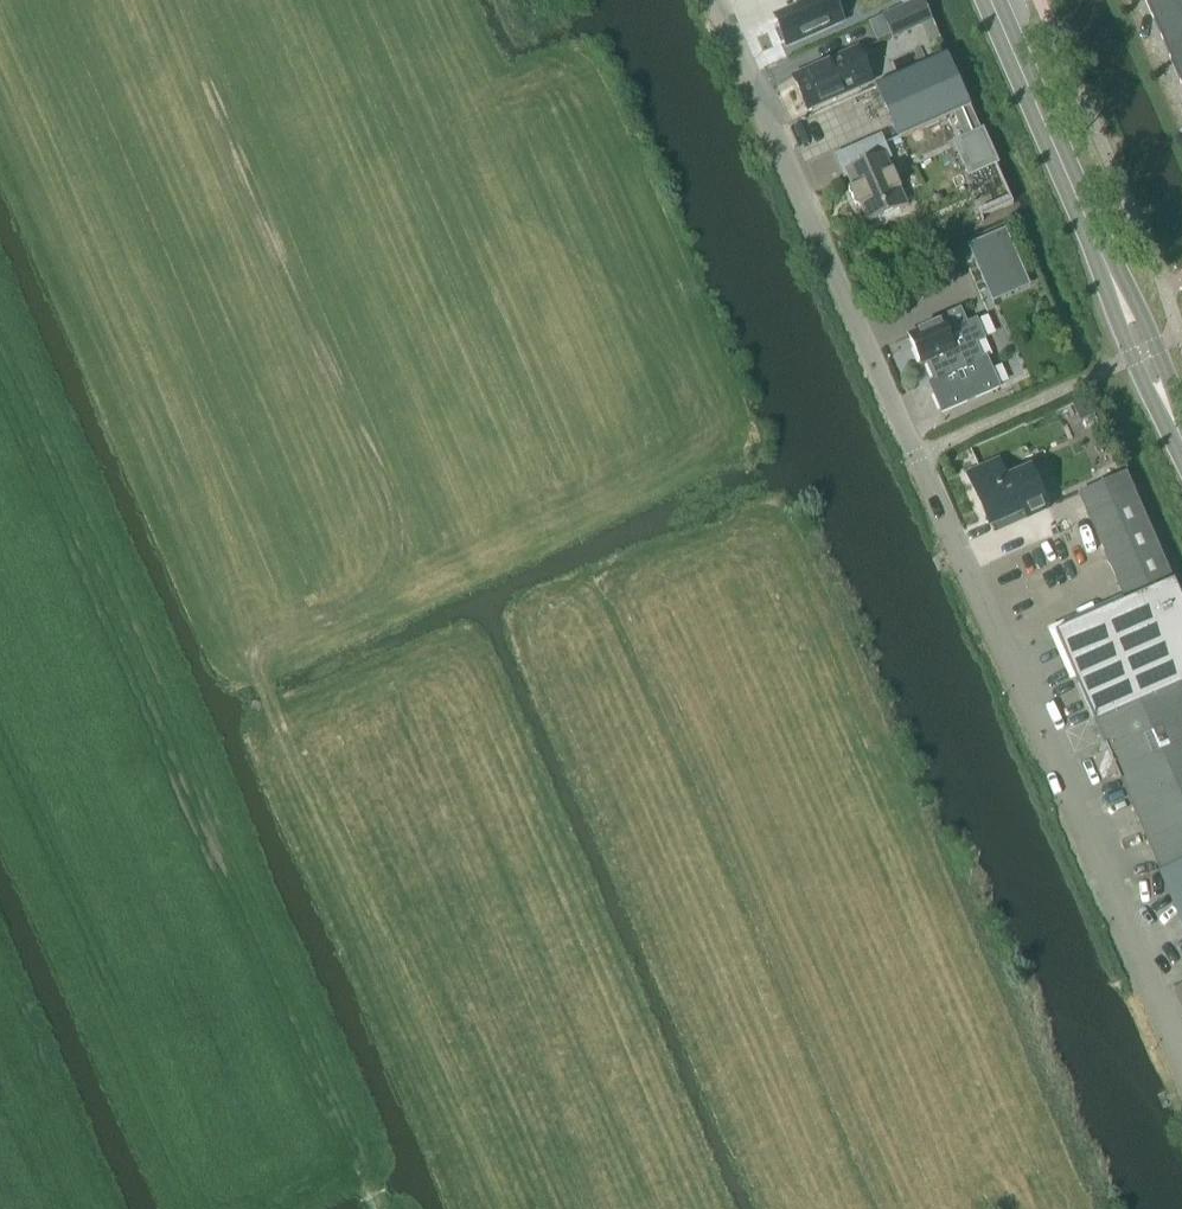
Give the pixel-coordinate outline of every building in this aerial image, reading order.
[(774,20),(779,29),(775,31),(780,43),(781,44),(785,43),(787,48),(843,23),(834,1),(835,0),(791,0),(796,10),(774,20)] [(883,16),(893,38),(930,22),(932,21),(922,0),(917,0),(906,5),(883,16)] [(1181,88),(1181,0),(1144,0),(1181,88)] [(844,54),(793,77),(807,111),(859,88),(872,82),(857,49),(844,54)] [(946,54),(875,85),(899,139),(954,114),(966,142),(961,144),(972,169),(993,160),(982,135),(970,107),(946,54)] [(867,223),(908,205),(901,188),(893,169),(892,170),(888,160),(891,158),(881,134),(861,143),(869,160),(844,171),(851,187),(847,189),(855,207),(860,205),(867,223)] [(1023,272),(1004,229),(966,246),(984,289),(1023,272)] [(928,328),(909,336),(921,364),(926,362),(934,381),(929,383),(942,413),(999,388),(986,358),(981,360),(974,342),(984,338),(976,321),(966,325),(960,310),(927,324),(928,328)] [(1087,399),(1073,405),(1078,417),(1084,419),(1094,415),(1087,399)] [(1031,471),(1005,481),(998,463),(969,475),(989,522),(1023,508),(1026,516),(1046,508),(1031,471)] [(1056,632),(1066,654),(1096,722),(1181,685),(1181,598),(1126,471),(1116,475),(1076,493),(1125,602),(1056,632)] [(1093,758),(1102,780),(1118,773),(1160,871),(1181,919),(1181,685),(1096,722),(1109,751),(1093,758)]
